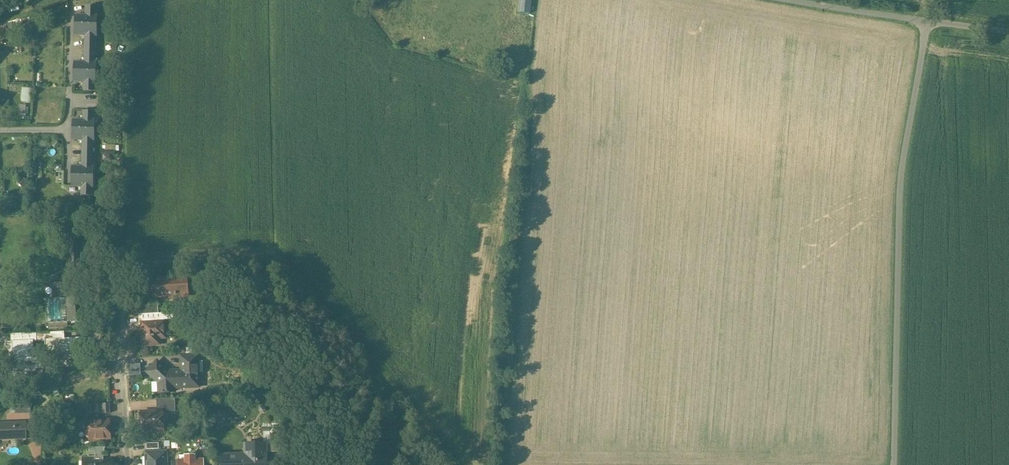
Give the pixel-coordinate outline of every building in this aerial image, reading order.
[(518,13),(530,15),(532,0),(519,0),(518,13)] [(97,7),(86,7),(86,15),(76,15),(76,25),(98,26),(98,16),(97,16),(97,7)] [(98,26),(76,25),(76,35),(86,36),(85,49),(96,49),(96,36),(98,36),(98,26)] [(96,49),(85,49),(85,62),(75,62),(75,72),(97,73),(97,62),(96,62),(96,49)] [(97,73),(75,72),(75,82),(84,82),(84,91),(95,91),(95,83),(96,83),(97,73)] [(32,102),(33,88),(24,88),(23,102),(32,102)] [(93,111),(84,111),(83,120),(73,120),(73,130),(95,130),(95,120),(93,120),(93,111)] [(95,130),(73,130),(73,140),(83,140),(82,153),(93,153),(93,140),(95,140),(95,130)] [(93,153),(82,153),(82,166),(72,166),(72,176),(94,176),(94,166),(93,166),(93,153)] [(94,176),(72,176),(72,187),(82,187),(82,196),(93,196),(93,187),(94,187),(94,176)] [(80,242),(67,242),(68,250),(81,250),(80,242)] [(81,250),(68,250),(69,269),(82,268),(81,250)] [(188,277),(152,280),(154,298),(176,296),(175,294),(189,293),(188,277)] [(85,298),(78,299),(76,282),(59,284),(53,284),(54,300),(60,299),(60,300),(67,300),(68,322),(86,321),(85,298)] [(54,300),(46,300),(48,323),(68,322),(67,300),(60,300),(60,299),(54,300)] [(159,305),(142,306),(142,315),(159,314),(159,305)] [(159,314),(142,315),(139,315),(140,325),(144,325),(144,324),(164,323),(163,314),(159,314)] [(164,323),(144,324),(144,325),(145,334),(144,334),(145,345),(159,344),(159,337),(165,337),(164,323)] [(65,332),(12,335),(12,342),(13,342),(33,341),(46,341),(46,350),(68,348),(67,340),(65,340),(65,332)] [(80,338),(67,340),(68,348),(68,355),(82,354),(80,338)] [(33,341),(13,342),(13,343),(16,342),(18,369),(15,369),(15,377),(11,377),(11,388),(22,387),(22,383),(26,383),(25,378),(27,378),(27,372),(35,372),(35,369),(46,368),(45,358),(34,359),(33,341)] [(107,360),(96,360),(97,366),(99,366),(99,372),(110,372),(110,366),(107,366),(107,360)] [(198,361),(182,362),(183,372),(169,373),(169,372),(167,371),(158,381),(160,382),(160,393),(163,393),(163,394),(166,394),(166,393),(175,392),(175,388),(197,387),(197,382),(199,382),(201,379),(201,376),(199,374),(198,361)] [(167,371),(158,363),(149,373),(158,381),(167,371)] [(142,364),(131,365),(132,376),(143,375),(142,364)] [(176,399),(157,399),(158,412),(159,412),(163,412),(176,412),(176,399)] [(110,404),(88,405),(88,415),(111,414),(110,404)] [(158,412),(142,413),(143,432),(145,432),(147,434),(152,434),(154,432),(164,431),(164,424),(160,420),(159,412),(158,412)] [(279,424),(278,418),(266,419),(267,429),(265,429),(266,436),(283,434),(282,423),(279,424)] [(0,424),(0,439),(25,437),(25,439),(26,438),(25,421),(24,421),(24,422),(0,424)] [(110,421),(89,422),(90,430),(87,433),(88,436),(90,439),(90,440),(111,439),(110,421)] [(285,436),(269,436),(269,453),(286,452),(285,436)] [(235,459),(235,456),(222,456),(223,464),(267,464),(266,445),(250,445),(250,459),(235,459)] [(106,448),(90,448),(90,456),(106,456),(106,448)] [(147,454),(148,464),(166,464),(166,453),(147,454)] [(186,457),(186,461),(178,462),(178,464),(204,464),(203,461),(195,461),(195,456),(186,457)]
